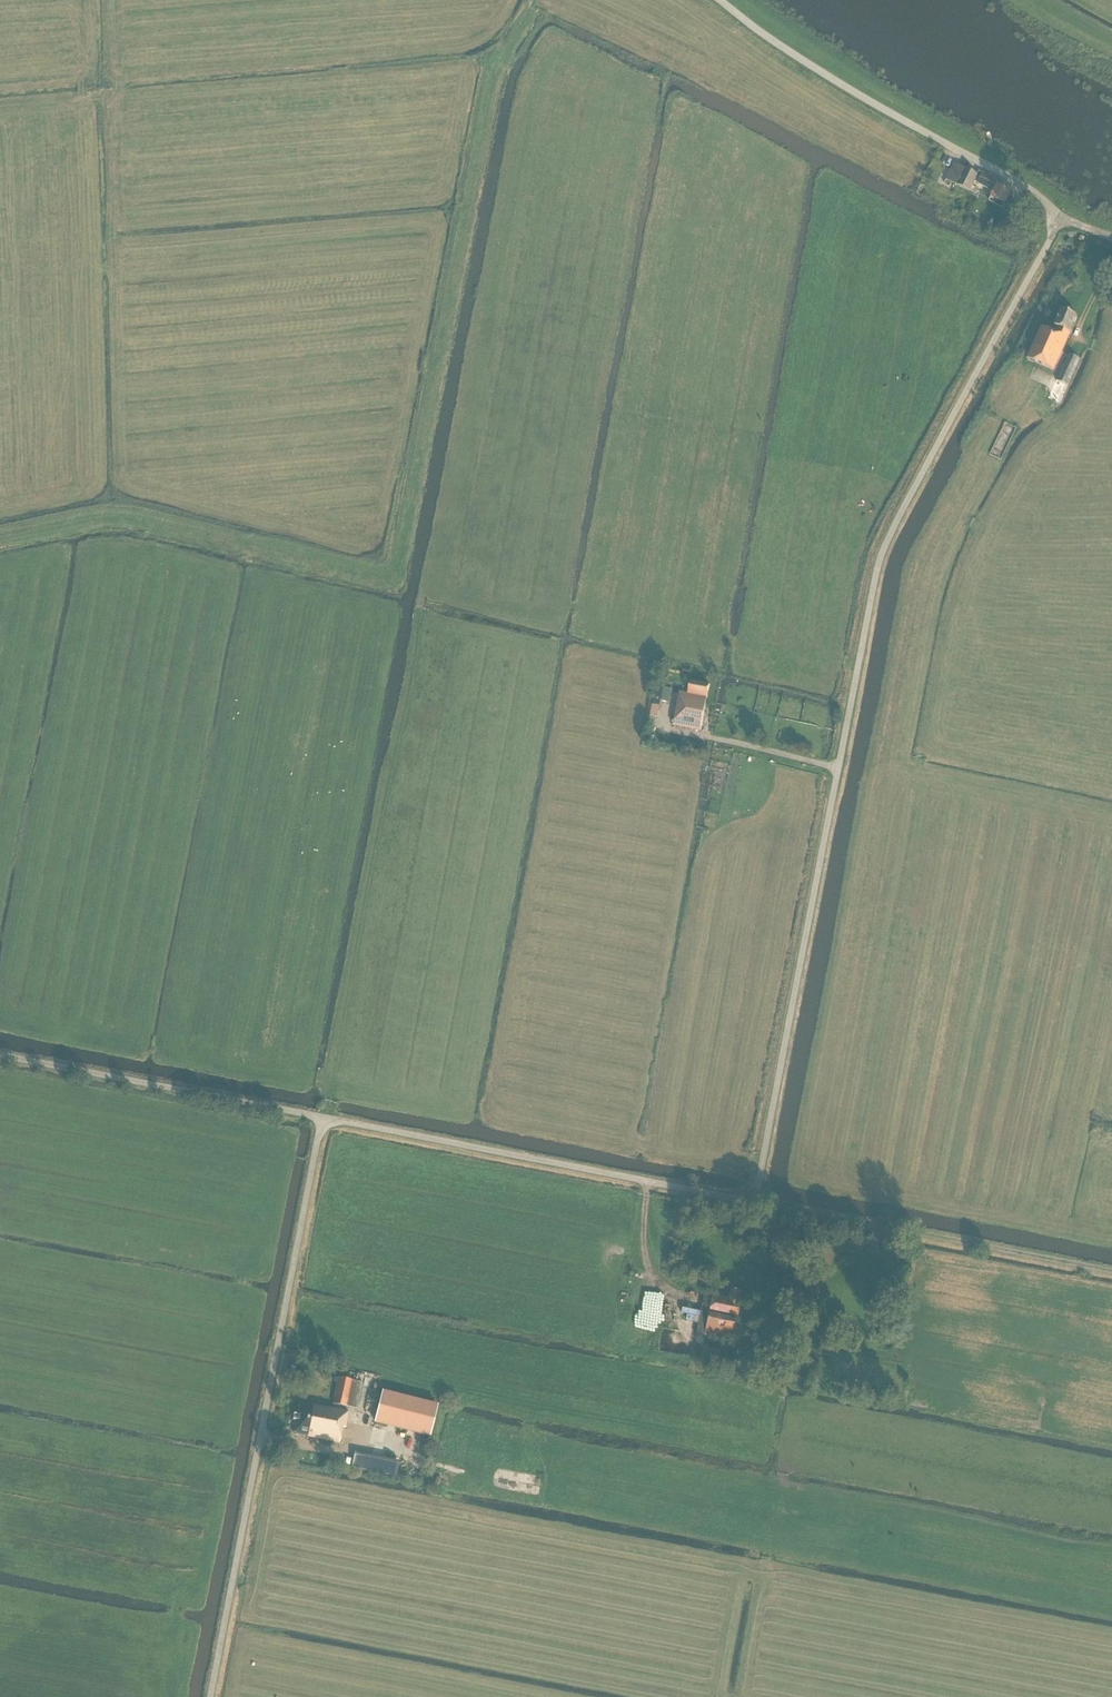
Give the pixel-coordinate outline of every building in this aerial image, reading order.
[(990,201),(1001,207),(1004,203),(1005,204),(1011,192),(998,185),(1000,182),(979,171),(977,175),(954,163),(946,180),(969,192),(975,180),(978,182),(977,182),(994,191),(991,197),(992,197),(990,201)] [(1071,331),(1070,331),(1074,321),(1075,322),(1077,317),(1076,317),(1077,315),(1062,309),(1055,325),(1059,327),(1056,333),(1041,326),(1027,358),(1053,370),(1071,331)] [(1048,398),(1057,402),(1065,385),(1069,386),(1081,360),(1068,354),(1056,381),(1056,380),(1048,398)] [(994,450),(1003,454),(1018,426),(1009,421),(994,450)] [(688,694),(679,692),(673,725),(701,731),(709,685),(690,681),(688,694)] [(661,701),(662,701),(668,702),(671,689),(655,686),(652,704),(650,716),(658,718),(661,701)] [(771,1231),(769,1240),(794,1245),(796,1235),(771,1231)] [(770,1281),(781,1283),(782,1276),(771,1274),(770,1281)] [(736,1319),(738,1319),(742,1301),(740,1301),(742,1292),(731,1289),(729,1298),(705,1293),(701,1311),(688,1308),(686,1320),(698,1322),(696,1334),(732,1341),(736,1319)] [(773,1316),(774,1304),(762,1303),(761,1314),(773,1316)] [(710,1347),(705,1365),(712,1367),(717,1349),(710,1347)] [(357,1409),(362,1383),(338,1378),(333,1404),(357,1409)] [(438,1405),(382,1391),(374,1424),(430,1437),(438,1405)] [(346,1424),(348,1412),(332,1409),(300,1403),(294,1435),(339,1444),(342,1427),(345,1427),(346,1424)] [(355,1451),(352,1466),(397,1475),(400,1460),(355,1451)]
